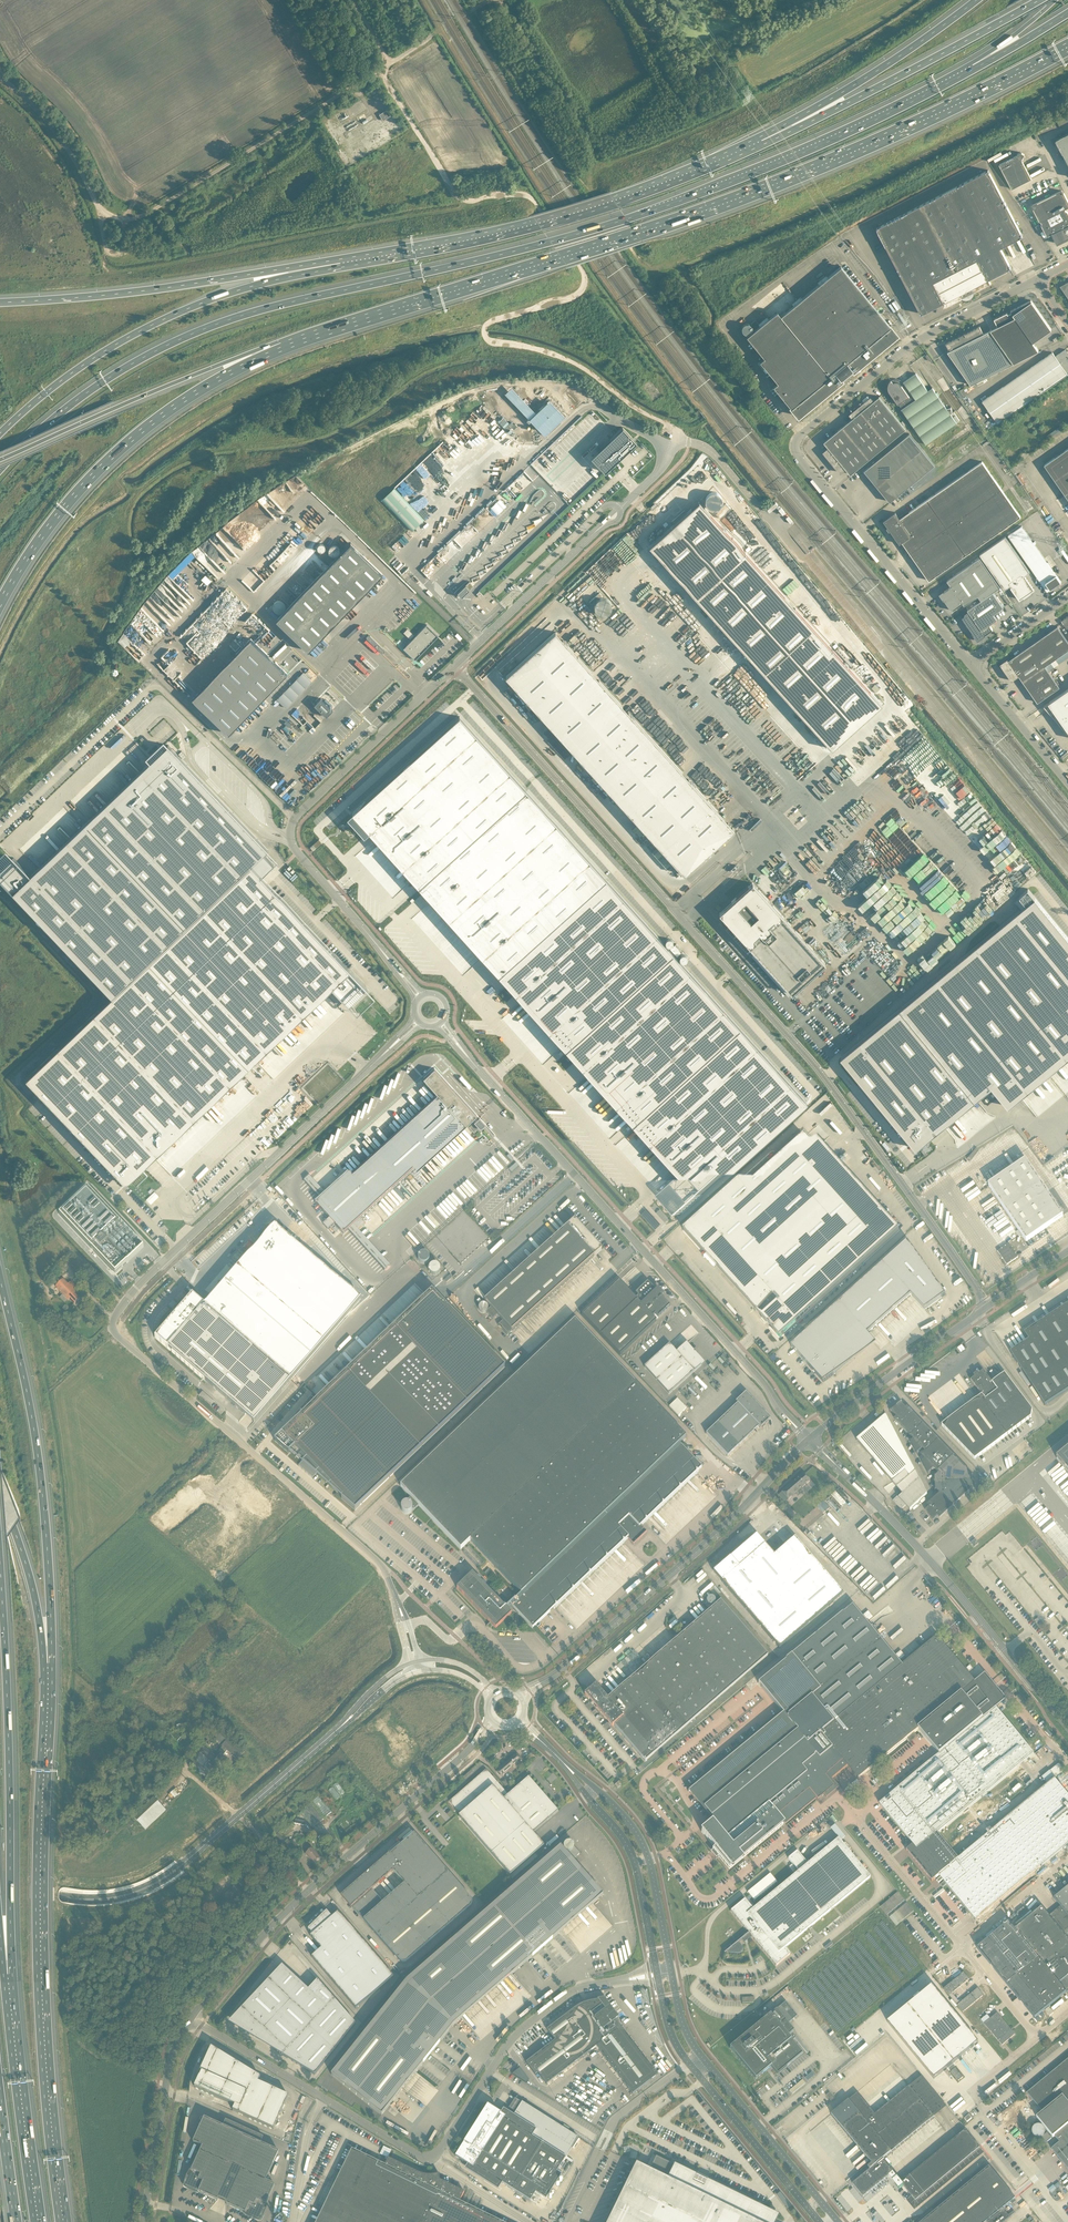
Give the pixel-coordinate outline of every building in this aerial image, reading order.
[(383,120),(391,116),(387,110),(379,114),(383,120)] [(1065,159),(1067,158),(1067,133),(1056,139),(1062,150),(1061,150),(1065,159)] [(999,164),(1012,188),(1032,178),(1023,161),(1024,159),(1023,156),(1025,154),(1022,152),(999,164)] [(1001,247),(1020,237),(1023,235),(1022,234),(1022,233),(1021,233),(1007,205),(1007,204),(1006,204),(1005,201),(1004,199),(990,172),(989,170),(988,169),(988,170),(987,170),(986,171),(964,182),(962,183),(959,185),(959,184),(958,185),(936,197),(934,197),(934,198),(931,199),(930,200),(908,211),(907,211),(906,212),(903,214),(902,214),(902,215),(879,226),(878,227),(877,227),(877,228),(878,230),(898,267),(898,269),(899,269),(900,272),(901,273),(920,311),(921,313),(921,312),(922,313),(923,313),(924,312),(944,302),(946,306),(964,297),(963,296),(973,291),(974,292),(991,283),(989,278),(1011,267),(1001,247)] [(1065,209),(1067,207),(1067,200),(1064,193),(1064,192),(1063,192),(1062,190),(1033,205),(1034,207),(1033,208),(1033,209),(1039,221),(1040,221),(1041,221),(1042,223),(1041,223),(1041,224),(1047,235),(1048,236),(1048,235),(1053,233),(1058,243),(1067,238),(1067,212),(1067,211),(1067,210),(1066,210),(1066,211),(1065,209)] [(756,329),(747,336),(755,346),(764,357),(760,361),(778,382),(773,386),(788,403),(791,408),(792,407),(798,415),(842,379),(841,379),(844,376),(847,374),(848,374),(849,374),(849,373),(850,373),(850,372),(849,372),(850,371),(852,369),(853,370),(896,334),(890,326),(890,325),(887,322),(865,296),(841,266),(828,276),(819,284),(802,297),(793,305),(781,315),(777,311),(768,318),(760,325),(758,323),(755,319),(751,323),(756,329)] [(1023,304),(1011,310),(1012,311),(1030,337),(1033,341),(1051,329),(1048,324),(1033,301),(1031,300),(1028,302),(1027,302),(1026,302),(1026,303),(1025,303),(1023,304)] [(1007,312),(999,316),(994,318),(998,326),(991,329),(1014,362),(1039,350),(1033,341),(1030,337),(1012,311),(1011,310),(1012,312),(1008,313),(1007,312)] [(960,336),(960,335),(959,335),(959,336),(946,343),(950,350),(948,351),(971,384),(1014,362),(991,329),(984,333),(980,326),(965,333),(964,333),(964,334),(960,336)] [(1067,374),(1067,373),(1067,372),(1067,353),(1065,349),(1055,356),(1053,352),(983,401),(998,423),(1067,374)] [(888,386),(888,387),(888,388),(889,389),(889,390),(889,391),(890,392),(898,404),(899,403),(903,408),(902,409),(926,444),(965,418),(936,377),(913,394),(905,383),(902,385),(901,383),(900,382),(899,382),(898,381),(897,381),(896,381),(895,381),(894,381),(894,382),(893,382),(892,380),(891,381),(890,381),(890,382),(889,383),(889,384),(888,385),(888,386)] [(859,406),(858,407),(888,443),(906,428),(880,396),(874,401),(871,397),(860,406),(860,405),(859,406)] [(853,418),(843,426),(869,459),(888,443),(858,407),(857,408),(856,409),(850,414),(853,418)] [(824,452),(836,467),(837,468),(840,473),(841,472),(846,468),(851,474),(865,462),(869,459),(865,454),(843,426),(824,441),(829,447),(824,452)] [(623,427),(591,457),(605,471),(637,441),(623,427)] [(865,470),(890,501),(935,464),(910,433),(865,470)] [(1045,464),(1067,498),(1067,448),(1045,464)] [(910,552),(929,580),(1021,516),(982,461),(900,518),(896,512),(884,520),(888,527),(889,527),(891,530),(890,530),(890,531),(891,530),(900,543),(903,541),(904,543),(902,545),(907,548),(906,550),(910,552)] [(693,471),(688,475),(689,476),(692,479),(693,482),(699,477),(701,478),(702,477),(707,475),(707,474),(714,471),(712,468),(708,470),(705,472),(703,469),(700,465),(698,466),(693,471)] [(495,516),(533,480),(525,471),(486,507),(495,516)] [(544,496),(540,490),(532,496),(533,499),(531,500),(534,503),(544,496)] [(617,500),(623,495),(618,490),(612,496),(617,500)] [(674,524),(650,546),(832,748),(882,703),(699,501),(687,512),(684,510),(672,521),(674,524)] [(726,504),(716,513),(720,518),(731,509),(726,504)] [(471,522),(421,568),(430,578),(479,532),(471,522)] [(495,535),(499,537),(502,529),(499,528),(496,535),(492,534),(490,541),(493,542),(495,535)] [(1031,592),(1030,591),(1034,589),(1026,577),(1024,575),(1030,571),(1005,536),(980,554),(1005,589),(1010,585),(1011,587),(1020,599),(1024,596),(1024,597),(1031,592)] [(277,620),(309,650),(383,574),(351,543),(334,560),(330,564),(277,620)] [(333,556),(334,556),(335,555),(336,555),(337,555),(338,555),(338,554),(339,554),(339,553),(339,552),(340,552),(340,551),(340,550),(340,549),(340,548),(339,548),(339,547),(338,546),(337,545),(336,545),(335,545),(334,545),(333,545),(332,545),(331,546),(330,547),(329,547),(329,548),(329,549),(329,550),(329,551),(329,552),(329,553),(330,553),(330,554),(331,554),(331,555),(332,555),(333,555),(333,556)] [(329,555),(325,559),(330,564),(334,560),(329,555)] [(978,595),(981,599),(993,591),(1000,586),(980,557),(947,580),(951,586),(945,591),(944,590),(939,593),(944,600),(945,599),(952,610),(963,602),(965,604),(978,595)] [(1047,562),(1034,571),(1044,586),(1047,591),(1061,581),(1058,577),(1047,562)] [(202,580),(208,585),(212,580),(207,575),(202,580)] [(470,581),(458,592),(462,597),(473,586),(471,582),(470,581)] [(993,591),(981,599),(968,609),(970,612),(962,617),(973,632),(976,636),(977,637),(978,638),(979,638),(980,638),(981,637),(982,636),(983,637),(986,635),(985,634),(993,629),(989,624),(997,619),(994,614),(1004,607),(993,591)] [(214,634),(221,626),(217,623),(211,630),(212,631),(212,632),(214,634)] [(427,624),(406,646),(413,652),(410,655),(415,660),(436,638),(432,634),(434,631),(427,624)] [(1007,673),(1012,680),(1019,675),(1038,702),(1060,686),(1045,665),(1067,649),(1067,640),(1058,625),(1009,660),(1007,658),(1000,663),(1004,669),(1005,669),(1008,672),(1007,673)] [(447,636),(450,640),(456,635),(452,631),(447,636)] [(734,829),(556,631),(506,676),(685,874),(734,829)] [(126,633),(118,640),(125,647),(132,641),(126,633)] [(367,638),(381,652),(384,649),(370,636),(367,638)] [(251,638),(193,698),(229,733),(287,673),(251,638)] [(1052,707),(1057,714),(1055,716),(1055,715),(1055,716),(1058,720),(1059,720),(1062,723),(1061,724),(1065,728),(1066,727),(1067,730),(1067,688),(1049,702),(1052,707)] [(321,698),(315,704),(314,704),(326,716),(333,709),(331,708),(321,698)] [(378,708),(381,705),(380,705),(383,703),(379,699),(374,704),(378,708)] [(460,716),(352,812),(354,815),(499,975),(683,1179),(665,1195),(682,1214),(807,1102),(788,1080),(752,1040),(606,878),(460,716)] [(1,879),(3,881),(44,924),(48,928),(56,937),(57,937),(71,952),(72,953),(76,957),(77,958),(91,973),(99,982),(113,996),(27,1078),(43,1096),(126,1183),(143,1167),(147,1163),(249,1066),(332,987),(349,1004),(350,1004),(349,1004),(366,988),(367,988),(261,876),(274,863),(267,856),(264,853),(266,850),(267,850),(268,849),(263,844),(178,755),(170,746),(168,744),(124,786),(31,875),(14,857),(8,863),(0,870),(0,878),(1,879)] [(926,787),(916,796),(921,801),(931,792),(926,787)] [(934,810),(942,803),(933,792),(926,797),(931,803),(929,804),(934,810)] [(951,827),(954,833),(956,832),(954,829),(957,827),(958,830),(963,827),(961,822),(951,827)] [(908,844),(921,834),(916,828),(901,840),(904,844),(906,842),(908,844)] [(952,873),(928,895),(933,900),(930,903),(937,911),(938,910),(942,913),(967,890),(962,885),(956,891),(950,885),(969,868),(964,863),(962,865),(957,859),(947,868),(952,873)] [(1000,868),(989,876),(991,879),(1002,871),(1000,868)] [(895,921),(912,911),(903,896),(902,889),(892,895),(889,889),(887,891),(894,880),(892,877),(886,880),(880,877),(872,881),(867,878),(865,881),(859,871),(851,883),(853,886),(863,885),(861,888),(864,889),(869,886),(874,890),(878,887),(879,894),(882,893),(885,889),(875,904),(881,914),(889,910),(886,914),(895,921)] [(825,963),(753,882),(723,909),(719,912),(725,918),(792,993),(825,963)] [(966,891),(972,898),(977,894),(971,887),(966,891)] [(900,1008),(975,1100),(992,1086),(1009,1106),(1067,1057),(1067,937),(1029,889),(1024,893),(1014,902),(1020,909),(938,977),(900,1008)] [(998,895),(993,899),(997,905),(1002,900),(998,895)] [(904,956),(937,928),(932,922),(930,924),(916,908),(885,933),(890,938),(898,931),(903,937),(910,931),(912,933),(920,927),(918,925),(921,922),(926,928),(899,950),(904,956)] [(954,937),(942,947),(947,953),(976,929),(971,922),(964,928),(964,927),(958,931),(956,928),(950,933),(954,937)] [(676,943),(670,948),(677,956),(683,951),(676,943)] [(900,1008),(841,1057),(853,1071),(916,1148),(975,1100),(972,1096),(900,1008)] [(495,1036),(489,1041),(499,1051),(504,1046),(495,1036)] [(327,1229),(328,1230),(334,1224),(343,1235),(349,1230),(382,1267),(384,1270),(385,1270),(390,1266),(383,1258),(358,1231),(353,1226),(360,1220),(395,1188),(430,1157),(477,1114),(434,1067),(424,1077),(438,1092),(435,1095),(388,1137),(325,1194),(321,1190),(309,1177),(304,1181),(320,1199),(315,1204),(329,1219),(323,1225),(327,1229)] [(480,1117),(474,1122),(481,1129),(486,1124),(480,1117)] [(766,1157),(683,1231),(702,1251),(761,1317),(766,1322),(769,1326),(780,1338),(899,1230),(821,1144),(803,1123),(766,1157)] [(1067,1144),(1067,1126),(1035,1148),(1041,1157),(1045,1154),(1048,1158),(1067,1144)] [(988,1186),(1026,1241),(1063,1216),(1025,1161),(988,1186)] [(87,1189),(60,1215),(92,1249),(92,1248),(115,1273),(121,1268),(127,1262),(143,1247),(87,1189)] [(414,1241),(418,1245),(421,1243),(469,1201),(469,1197),(466,1197),(465,1195),(462,1198),(460,1196),(457,1199),(457,1201),(453,1201),(453,1204),(450,1201),(451,1205),(447,1205),(443,1209),(441,1207),(439,1207),(410,1232),(411,1234),(414,1239),(414,1241)] [(507,1336),(594,1257),(602,1250),(574,1220),(484,1302),(490,1308),(486,1312),(492,1320),(497,1316),(502,1322),(498,1326),(507,1336)] [(205,1305),(205,1306),(206,1307),(207,1308),(290,1380),(291,1380),(361,1299),(288,1236),(275,1224),(261,1240),(262,1240),(213,1297),(205,1305)] [(1010,1236),(993,1247),(996,1252),(995,1252),(1000,1259),(1017,1247),(1010,1236)] [(872,1340),(868,1335),(876,1327),(909,1297),(911,1295),(924,1310),(925,1310),(944,1296),(946,1295),(907,1242),(905,1244),(791,1347),(823,1382),(833,1375),(834,1375),(872,1340)] [(419,1255),(423,1264),(431,1260),(427,1252),(419,1255)] [(55,1287),(65,1297),(68,1301),(70,1300),(74,1304),(80,1299),(75,1294),(77,1293),(76,1292),(79,1289),(71,1282),(69,1284),(64,1279),(55,1287)] [(618,1281),(581,1315),(620,1356),(656,1321),(652,1317),(655,1315),(658,1318),(670,1306),(661,1297),(663,1296),(657,1290),(656,1291),(647,1282),(635,1294),(638,1297),(635,1299),(618,1281)] [(397,1324),(274,1441),(289,1453),(294,1448),(295,1450),(296,1449),(342,1497),(341,1499),(355,1511),(505,1368),(442,1302),(432,1292),(397,1324)] [(176,1313),(155,1337),(204,1380),(204,1379),(245,1415),(253,1422),(254,1422),(254,1423),(290,1380),(207,1308),(206,1307),(205,1306),(205,1305),(192,1294),(181,1307),(182,1307),(180,1309),(179,1307),(175,1311),(177,1313),(176,1313)] [(1026,1337),(1031,1344),(1013,1356),(1045,1406),(1067,1390),(1067,1310),(1026,1337)] [(640,1526),(651,1516),(696,1473),(701,1468),(685,1450),(686,1450),(689,1450),(689,1447),(686,1447),(686,1446),(681,1446),(679,1444),(685,1437),(575,1321),(400,1486),(410,1497),(406,1501),(406,1503),(405,1503),(404,1503),(403,1504),(402,1505),(402,1506),(401,1506),(401,1507),(401,1508),(401,1509),(401,1510),(402,1511),(402,1512),(403,1512),(403,1513),(404,1514),(405,1514),(406,1514),(407,1514),(408,1514),(409,1513),(410,1513),(411,1512),(411,1511),(412,1511),(412,1510),(412,1509),(414,1510),(418,1505),(460,1550),(470,1541),(521,1594),(505,1608),(472,1573),(457,1588),(495,1629),(511,1614),(508,1611),(512,1607),(532,1629),(627,1539),(633,1545),(640,1538),(639,1537),(645,1532),(643,1530),(644,1529),(640,1526)] [(686,1344),(681,1348),(676,1353),(669,1345),(644,1367),(669,1394),(693,1372),(694,1372),(704,1364),(695,1353),(694,1354),(693,1353),(694,1353),(686,1344)] [(926,1372),(927,1377),(931,1377),(931,1379),(936,1379),(936,1376),(941,1376),(940,1373),(945,1372),(944,1362),(938,1363),(939,1365),(934,1365),(935,1368),(930,1369),(930,1372),(926,1372)] [(947,1421),(941,1426),(975,1460),(980,1457),(1006,1437),(1007,1436),(1032,1418),(1033,1411),(1023,1399),(1005,1374),(1004,1374),(995,1381),(994,1382),(992,1383),(983,1371),(979,1374),(978,1372),(977,1373),(974,1375),(975,1377),(971,1380),(982,1395),(979,1398),(978,1398),(978,1399),(947,1421)] [(215,1402),(203,1392),(199,1396),(211,1406),(215,1402)] [(737,1404),(706,1434),(727,1456),(759,1426),(760,1428),(763,1431),(767,1427),(765,1424),(770,1419),(746,1393),(736,1402),(737,1404)] [(677,1399),(669,1407),(678,1416),(686,1409),(677,1399)] [(928,1474),(932,1470),(934,1468),(939,1473),(935,1477),(935,1476),(935,1490),(936,1490),(936,1489),(940,1494),(928,1505),(929,1507),(926,1510),(925,1509),(925,1510),(933,1522),(934,1522),(933,1521),(938,1516),(940,1518),(972,1488),(971,1474),(907,1408),(906,1409),(901,1403),(902,1403),(902,1402),(890,1412),(891,1412),(895,1416),(897,1418),(895,1420),(914,1439),(911,1442),(910,1441),(917,1455),(917,1454),(922,1449),(926,1452),(922,1456),(925,1459),(922,1462),(922,1461),(921,1461),(929,1475),(928,1474)] [(887,1416),(857,1441),(892,1483),(893,1483),(897,1488),(916,1472),(887,1416)] [(1057,1459),(1067,1472),(1067,1449),(1065,1452),(1057,1459)] [(897,1497),(893,1501),(894,1501),(898,1503),(897,1504),(902,1509),(901,1509),(902,1510),(906,1506),(910,1510),(914,1507),(927,1494),(919,1479),(916,1472),(897,1488),(898,1489),(903,1494),(899,1498),(898,1497),(897,1497)] [(779,1495),(782,1499),(785,1502),(795,1493),(798,1496),(800,1494),(801,1495),(802,1493),(802,1492),(800,1489),(810,1481),(803,1473),(779,1495)] [(695,1494),(691,1493),(691,1495),(692,1499),(691,1503),(694,1504),(695,1499),(698,1500),(699,1502),(694,1503),(699,1504),(700,1503),(701,1510),(702,1506),(701,1506),(712,1504),(702,1502),(702,1503),(701,1497),(701,1496),(701,1494),(701,1493),(699,1485),(698,1489),(699,1493),(695,1494)] [(824,1502),(817,1508),(823,1515),(830,1509),(824,1502)] [(776,1554),(773,1556),(757,1537),(756,1536),(739,1550),(731,1558),(730,1557),(713,1572),(722,1582),(779,1648),(842,1593),(800,1544),(794,1538),(786,1545),(776,1554)] [(484,1562),(469,1546),(466,1548),(481,1564),(484,1562)] [(480,1566),(465,1550),(463,1552),(478,1568),(480,1566)] [(597,1584),(593,1584),(592,1594),(600,1595),(600,1596),(602,1596),(603,1584),(597,1584)] [(591,1615),(604,1602),(599,1596),(596,1599),(597,1600),(593,1603),(597,1607),(594,1610),(591,1607),(587,1611),(591,1615)] [(720,1601),(652,1660),(607,1699),(595,1685),(584,1695),(612,1727),(613,1725),(645,1762),(768,1656),(720,1601)] [(688,1792),(689,1792),(690,1791),(714,1821),(713,1822),(712,1821),(705,1827),(700,1831),(715,1848),(713,1849),(715,1852),(715,1853),(715,1854),(716,1855),(717,1855),(717,1854),(719,1856),(729,1868),(815,1797),(816,1797),(822,1792),(823,1794),(824,1794),(833,1786),(831,1784),(834,1781),(832,1779),(848,1766),(850,1768),(859,1778),(865,1773),(887,1755),(904,1741),(917,1730),(920,1733),(936,1752),(939,1756),(887,1799),(880,1804),(883,1808),(918,1849),(911,1855),(933,1880),(939,1875),(969,1912),(976,1920),(1067,1845),(1067,1795),(1055,1780),(958,1859),(937,1833),(1034,1754),(988,1698),(968,1674),(938,1637),(903,1666),(899,1661),(853,1605),(758,1683),(783,1713),(690,1791),(689,1791),(688,1792)] [(573,1622),(584,1621),(584,1616),(583,1616),(583,1613),(577,1613),(576,1609),(573,1609),(573,1612),(572,1612),(572,1615),(568,1615),(568,1620),(570,1620),(570,1619),(573,1619),(573,1622)] [(202,1746),(198,1750),(210,1761),(209,1761),(209,1762),(208,1763),(213,1767),(223,1756),(227,1751),(237,1760),(245,1751),(230,1737),(222,1746),(223,1746),(217,1752),(218,1752),(214,1756),(202,1746)] [(894,1759),(899,1755),(898,1755),(902,1751),(901,1749),(892,1756),(894,1759)] [(496,1771),(499,1776),(501,1777),(508,1771),(510,1774),(515,1769),(513,1767),(522,1760),(516,1754),(496,1771)] [(1050,1772),(1055,1778),(1064,1771),(1059,1764),(1050,1772)] [(486,1770),(485,1771),(485,1772),(482,1775),(481,1774),(449,1802),(460,1815),(458,1816),(510,1875),(544,1846),(533,1833),(558,1812),(547,1799),(545,1800),(542,1796),(543,1795),(528,1778),(507,1796),(504,1793),(505,1792),(486,1770)] [(463,1778),(464,1779),(472,1773),(471,1771),(463,1778)] [(1042,1778),(1047,1784),(1055,1778),(1050,1772),(1042,1778)] [(170,1794),(174,1799),(178,1795),(174,1790),(170,1794)] [(135,1816),(134,1817),(145,1829),(146,1828),(149,1825),(151,1824),(161,1814),(165,1810),(154,1798),(150,1802),(137,1814),(135,1816)] [(327,1815),(331,1811),(317,1798),(313,1802),(327,1815)] [(832,1829),(842,1841),(846,1838),(836,1825),(832,1829)] [(292,1842),(291,1843),(296,1848),(298,1846),(306,1838),(301,1833),(294,1839),(293,1841),(292,1842)] [(471,1899),(470,1899),(414,1834),(390,1854),(354,1885),(341,1896),(351,1908),(352,1907),(399,1961),(400,1961),(400,1962),(401,1962),(401,1963),(402,1963),(403,1963),(404,1963),(405,1963),(406,1962),(407,1962),(470,1907),(470,1906),(471,1906),(471,1905),(472,1904),(472,1903),(472,1902),(472,1901),(472,1900),(471,1900),(471,1899)] [(727,1950),(727,1951),(724,1953),(725,1953),(728,1951),(729,1953),(737,1954),(739,1954),(741,1953),(742,1951),(743,1949),(743,1947),(742,1945),(739,1942),(742,1939),(744,1943),(745,1942),(746,1944),(748,1943),(747,1940),(752,1937),(776,1966),(790,1954),(785,1948),(808,1929),(810,1931),(808,1928),(870,1877),(838,1839),(808,1864),(797,1851),(788,1859),(799,1871),(753,1909),(745,1899),(731,1911),(747,1930),(725,1948),(727,1950)] [(563,1847),(563,1848),(564,1848),(564,1849),(564,1850),(565,1851),(566,1851),(566,1852),(567,1852),(573,1859),(580,1854),(574,1847),(574,1846),(573,1845),(573,1844),(572,1844),(572,1843),(571,1843),(570,1842),(569,1842),(568,1842),(567,1842),(566,1843),(565,1843),(565,1844),(564,1844),(564,1845),(564,1846),(563,1847)] [(560,1847),(500,1899),(542,1948),(603,1895),(560,1847)] [(311,1848),(308,1849),(304,1853),(314,1864),(321,1858),(312,1848),(311,1848)] [(226,1903),(221,1897),(216,1901),(224,1911),(245,1895),(239,1888),(240,1888),(239,1887),(237,1885),(231,1889),(236,1895),(226,1903)] [(977,1949),(1035,2018),(1067,1992),(1067,1991),(1067,1887),(1066,1888),(1065,1890),(1054,1899),(1064,1911),(1061,1914),(1056,1918),(1052,1921),(1042,1908),(1029,1919),(1027,1920),(1015,1930),(1009,1922),(977,1949)] [(899,1892),(881,1906),(896,1926),(914,1911),(899,1892)] [(500,1899),(450,1943),(492,1992),(542,1948),(500,1899)] [(321,1949),(320,1950),(311,1957),(355,2009),(393,1977),(338,1912),(332,1917),(326,1911),(308,1929),(312,1934),(310,1936),(321,1949)] [(815,2004),(837,2032),(886,1993),(887,1984),(894,1984),(884,1973),(889,1938),(874,1936),(879,1939),(873,1952),(860,1950),(849,1959),(851,1962),(844,1961),(840,1959),(844,1964),(840,1967),(840,1964),(836,1963),(836,1965),(840,1967),(835,1971),(833,1968),(832,1976),(829,1979),(833,1984),(825,1983),(824,1996),(820,1994),(815,2004)] [(406,1981),(381,2013),(431,2053),(453,2026),(492,1992),(450,1943),(406,1981)] [(601,1973),(617,1968),(615,1963),(612,1965),(611,1962),(602,1965),(601,1958),(597,1959),(601,1973)] [(267,2043),(270,2045),(271,2045),(272,2045),(273,2045),(273,2044),(274,2044),(274,2043),(275,2043),(275,2042),(275,2041),(275,2040),(286,2050),(281,2055),(314,2075),(355,2024),(317,1980),(308,1990),(282,1966),(242,2009),(246,2013),(245,2013),(244,2013),(242,2013),(241,2013),(240,2013),(239,2014),(238,2014),(238,2015),(237,2015),(237,2016),(236,2017),(236,2018),(235,2018),(235,2019),(235,2020),(235,2021),(235,2022),(235,2023),(236,2023),(236,2024),(236,2025),(237,2026),(245,2031),(252,2036),(260,2040),(263,2042),(267,2043)] [(944,1989),(949,1996),(969,1979),(964,1973),(944,1989)] [(932,1987),(888,2023),(934,2080),(962,2057),(971,2050),(971,2049),(979,2043),(932,1987)] [(977,1989),(958,2005),(963,2012),(983,1996),(977,1989)] [(585,2006),(583,2004),(580,2005),(576,2007),(573,2010),(547,2030),(555,2041),(526,2063),(535,2075),(538,2073),(546,2085),(596,2047),(632,2094),(658,2075),(616,2020),(618,2018),(615,2020),(614,2018),(611,2014),(600,2000),(589,2002),(585,2006)] [(794,2031),(786,2022),(791,2019),(792,2020),(797,2016),(785,2002),(730,2048),(755,2080),(771,2067),(777,2075),(802,2054),(788,2036),(794,2031)] [(1049,2008),(1045,2011),(1050,2016),(1053,2013),(1049,2008)] [(431,2053),(381,2013),(331,2075),(381,2115),(431,2053)] [(997,2013),(991,2019),(984,2024),(1002,2045),(1015,2035),(997,2013)] [(235,2106),(232,2111),(273,2129),(288,2096),(258,2082),(260,2078),(222,2054),(211,2047),(200,2072),(201,2073),(199,2077),(194,2087),(235,2106)] [(1027,2093),(1034,2101),(1043,2112),(1037,2118),(1053,2137),(1054,2136),(1059,2142),(1051,2149),(1067,2169),(1067,2059),(1027,2093)] [(512,2074),(526,2083),(529,2080),(520,2068),(512,2074)] [(959,2081),(963,2077),(956,2068),(951,2072),(959,2081)] [(812,2072),(806,2077),(808,2081),(815,2075),(812,2072)] [(877,2096),(887,2095),(886,2086),(881,2086),(881,2084),(877,2084),(877,2079),(872,2080),(874,2094),(875,2094),(875,2100),(877,2100),(877,2096)] [(934,2117),(920,2100),(909,2087),(875,2115),(858,2093),(831,2115),(872,2164),(868,2167),(870,2170),(853,2184),(863,2197),(893,2172),(883,2159),(934,2117)] [(509,2108),(514,2111),(520,2102),(515,2099),(509,2108)] [(574,2112),(553,2101),(552,2103),(554,2105),(552,2108),(571,2118),(574,2112)] [(455,2156),(460,2160),(468,2164),(466,2166),(465,2169),(498,2190),(502,2183),(530,2201),(535,2193),(541,2196),(546,2199),(561,2175),(557,2172),(563,2162),(566,2158),(562,2155),(541,2142),(532,2136),(536,2130),(513,2115),(503,2109),(500,2114),(492,2109),(487,2106),(482,2114),(455,2156)] [(228,2199),(226,2205),(245,2213),(245,2214),(244,2214),(248,2217),(251,2218),(255,2220),(259,2221),(262,2217),(264,2213),(266,2209),(267,2205),(266,2205),(275,2185),(265,2181),(279,2152),(260,2144),(263,2137),(225,2120),(223,2126),(204,2118),(193,2143),(202,2147),(191,2171),(190,2171),(190,2170),(188,2174),(186,2178),(184,2182),(183,2186),(187,2188),(190,2190),(194,2192),(198,2193),(199,2193),(198,2193),(198,2192),(217,2200),(220,2195),(228,2199)] [(1047,2133),(1041,2138),(1046,2143),(1051,2138),(1047,2133)] [(957,2137),(901,2183),(912,2196),(915,2201),(924,2194),(980,2148),(972,2139),(964,2146),(957,2137)] [(388,2158),(385,2165),(352,2149),(316,2221),(501,2221),(459,2202),(464,2192),(439,2180),(439,2174),(437,2174),(434,2175),(432,2175),(428,2175),(427,2175),(423,2174),(421,2174),(418,2173),(388,2158)] [(776,2221),(779,2215),(707,2180),(706,2181),(704,2180),(704,2179),(704,2178),(703,2178),(702,2178),(701,2178),(701,2179),(696,2176),(696,2175),(674,2164),(674,2165),(670,2163),(656,2156),(654,2160),(649,2170),(646,2168),(636,2164),(607,2221),(776,2221)] [(1010,2218),(1003,2209),(1015,2198),(989,2167),(922,2221),(1005,2221),(1010,2218)]
